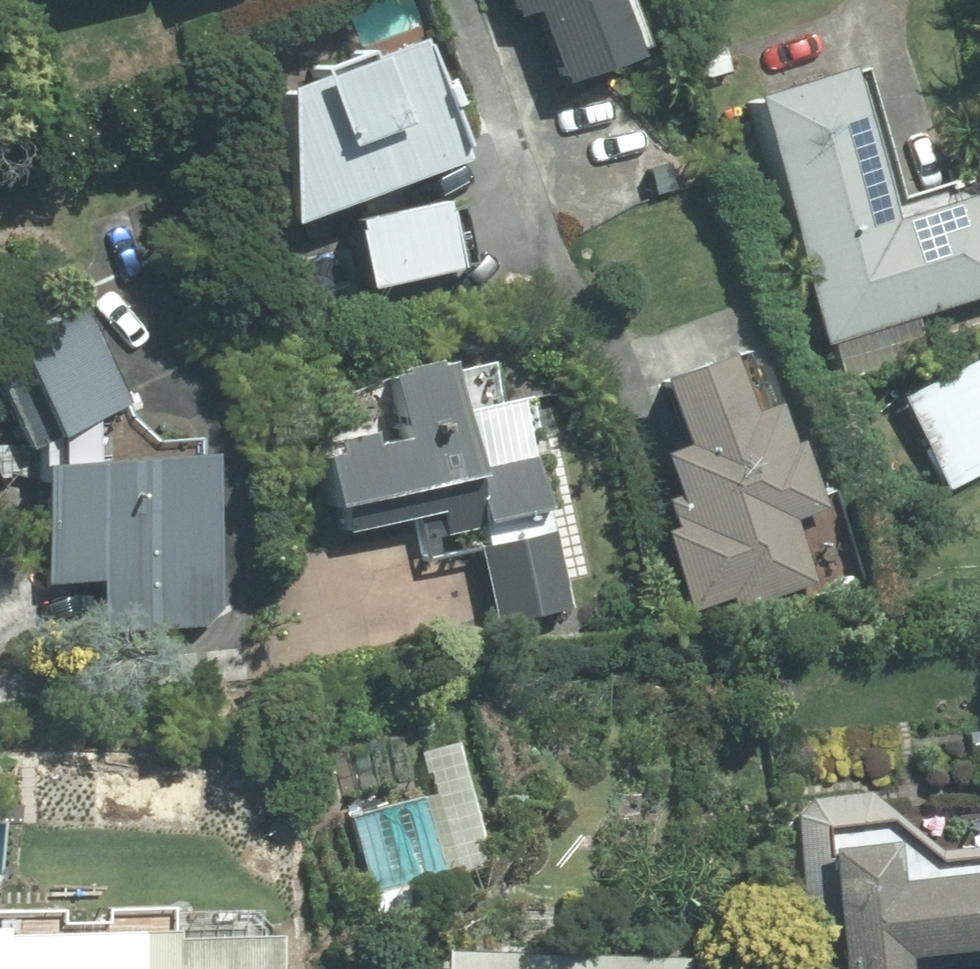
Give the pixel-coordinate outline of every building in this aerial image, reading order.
[(532,92),(640,52),(621,0),(498,0),(532,92)] [(397,45),(267,94),(272,229),(443,164),(397,45)] [(737,95),(818,350),(979,295),(979,213),(970,184),(879,213),(833,66),(737,95)] [(428,205),(335,225),(351,294),(443,272),(428,205)] [(0,327),(0,420),(14,451),(116,407),(68,297),(0,327)] [(745,342),(608,391),(691,618),(827,569),(745,342)] [(892,397),(943,492),(979,472),(979,358),(977,352),(892,397)] [(385,436),(301,451),(313,513),(456,487),(485,624),(559,611),(524,455),(460,468),(439,362),(373,377),(385,436)] [(191,455),(18,471),(29,592),(93,586),(97,634),(207,624),(191,455)] [(420,789),(337,809),(377,934),(492,908),(450,743),(410,753),(420,789)] [(795,968),(894,968),(979,959),(979,842),(936,849),(855,784),(772,796),(795,968)] [(0,953),(0,968),(258,968),(256,938),(0,953)] [(439,950),(439,968),(677,968),(677,954),(439,950)]
